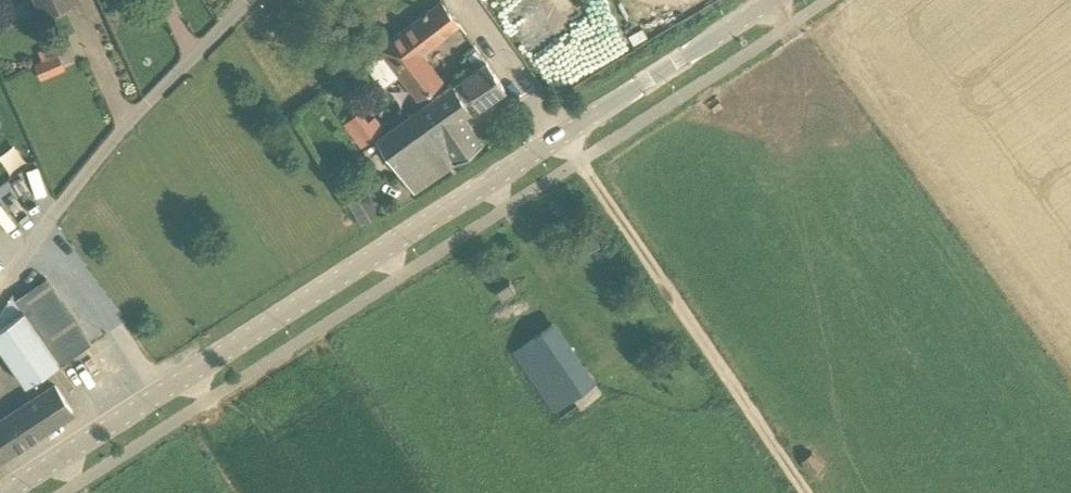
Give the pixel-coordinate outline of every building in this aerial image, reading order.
[(39,16),(74,0),(32,0),(39,16)] [(419,97),(443,80),(422,52),(460,24),(442,1),(381,47),(419,97)] [(65,69),(61,60),(59,54),(34,64),(41,79),(65,69)] [(505,88),(487,62),(452,86),(451,84),(376,138),(415,192),(462,159),(481,145),(463,117),(505,88)] [(362,147),(385,129),(376,116),(369,121),(361,111),(344,124),(362,147)] [(361,225),(380,214),(366,191),(348,202),(361,225)] [(19,308),(57,364),(60,361),(90,341),(47,277),(13,299),(19,308)] [(502,300),(516,291),(509,282),(496,290),(502,300)] [(11,295),(0,314),(0,347),(26,385),(57,364),(19,308),(13,299),(11,295)] [(602,391),(563,319),(515,345),(554,417),(602,391)] [(54,383),(0,417),(0,459),(73,412),(54,383)]
